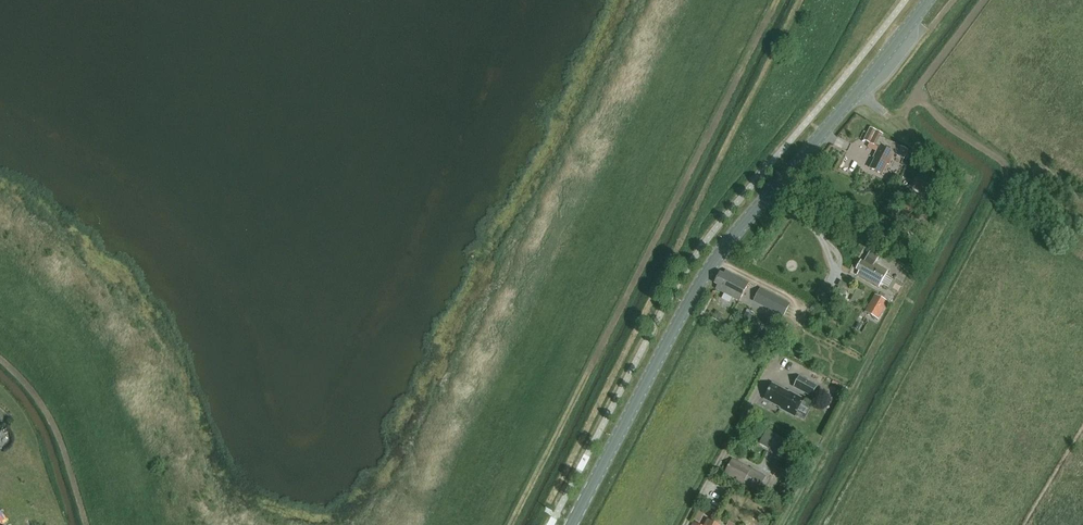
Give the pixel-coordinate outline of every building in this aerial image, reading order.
[(881,148),(871,169),(884,175),(890,162),(891,163),(895,154),(898,156),(896,160),(903,163),(905,159),(909,151),(883,139),(885,135),(870,129),(865,140),(881,148)] [(913,187),(926,194),(931,186),(918,178),(913,187)] [(897,224),(894,229),(900,232),(903,227),(897,224)] [(870,252),(866,259),(875,264),(878,257),(870,252)] [(862,261),(857,270),(860,271),(858,275),(880,288),(882,285),(886,277),(889,271),(875,264),(866,259),(864,262),(862,261)] [(720,273),(715,284),(719,285),(717,290),(741,301),(744,294),(749,284),(750,282),(727,271),(725,275),(720,273)] [(886,277),(882,285),(888,288),(893,280),(886,277)] [(761,289),(757,295),(772,303),(775,296),(761,289)] [(722,297),(719,304),(728,309),(732,302),(722,297)] [(887,305),(876,298),(867,314),(878,320),(887,305)] [(747,310),(744,317),(751,321),(755,313),(747,310)] [(716,311),(712,318),(719,322),(723,315),(716,311)] [(799,376),(794,387),(812,397),(818,386),(799,376)] [(805,399),(790,391),(789,394),(784,391),(785,390),(773,384),(765,399),(777,405),(778,404),(782,406),(781,408),(796,416),(805,399)] [(784,451),(790,438),(769,428),(763,441),(784,451)] [(733,459),(731,464),(726,474),(759,491),(766,475),(733,459)]
